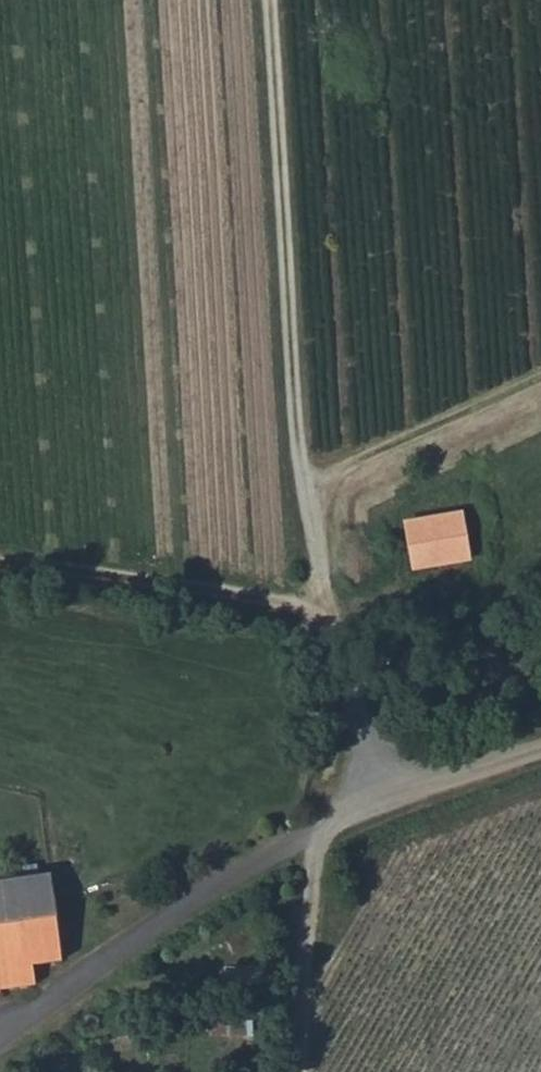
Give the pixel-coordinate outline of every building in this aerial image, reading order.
[(405,518),(409,563),(469,552),(461,508),(405,518)] [(0,879),(0,991),(17,989),(17,985),(13,963),(44,958),(74,954),(61,871),(0,879)] [(49,979),(44,958),(13,963),(17,985),(49,979)]
